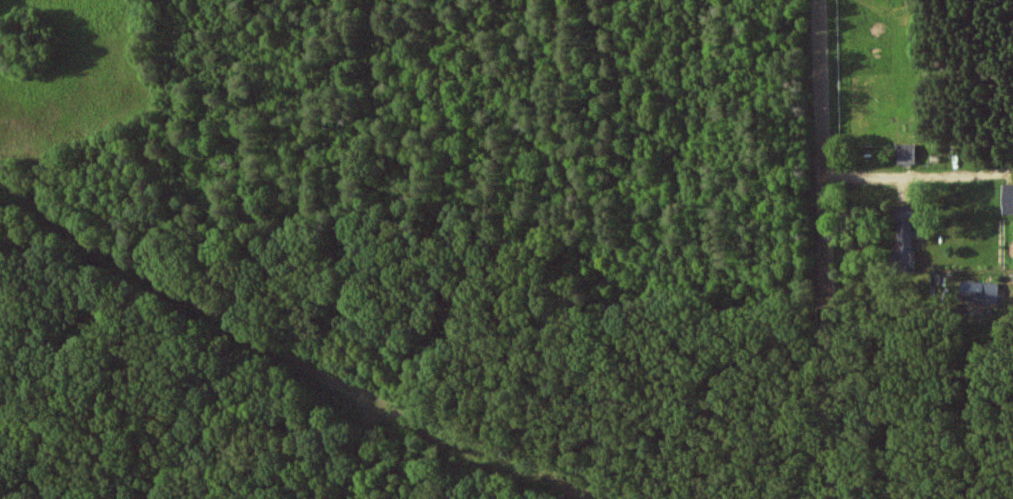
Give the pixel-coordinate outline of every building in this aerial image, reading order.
[(896,166),(914,167),(914,146),(897,145),(896,166)] [(1002,186),(1002,214),(1012,214),(1012,185),(1002,186)] [(890,251),(890,273),(911,273),(913,209),(896,208),(895,251),(890,251)] [(960,302),(996,302),(996,283),(960,283),(960,302)]
